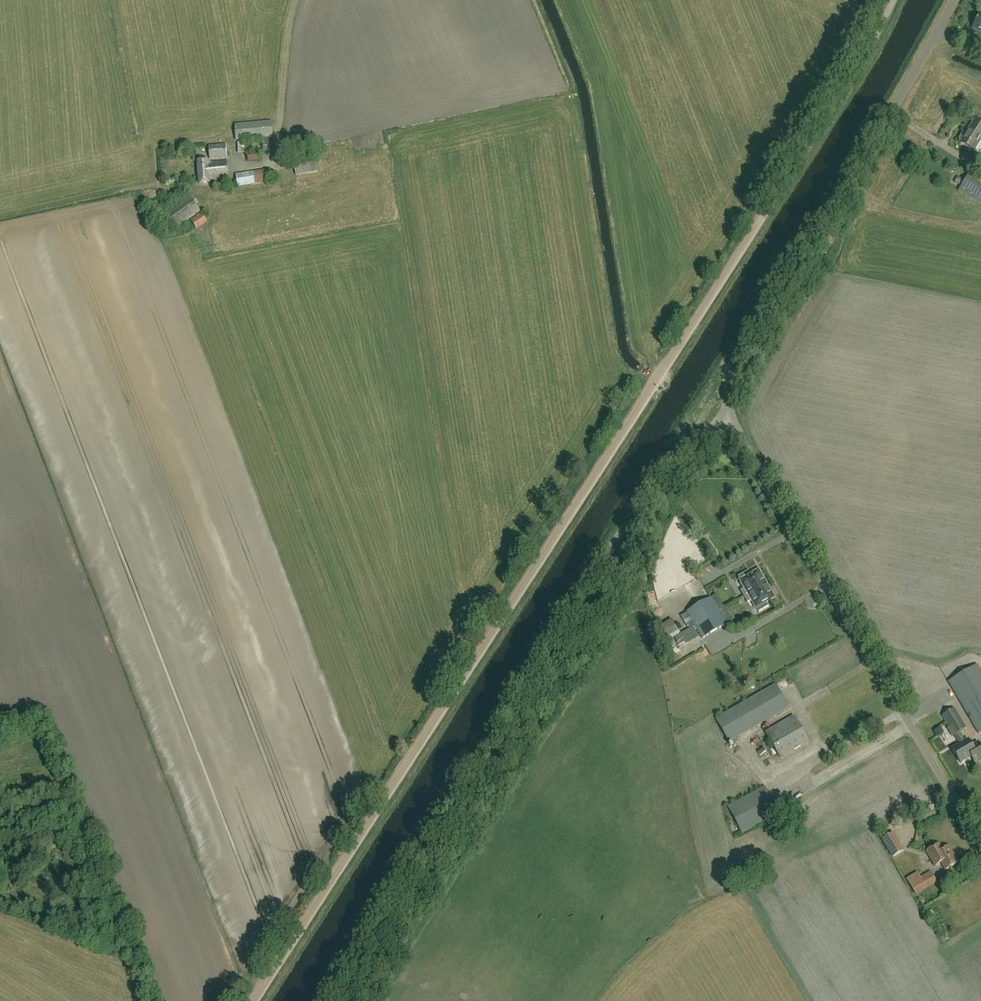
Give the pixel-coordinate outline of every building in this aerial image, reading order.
[(980,14),(973,29),(974,30),(973,31),(973,33),(977,35),(979,34),(980,33),(980,14)] [(960,144),(974,152),(980,141),(980,124),(975,120),(966,134),(964,133),(962,134),(959,140),(959,142),(961,142),(960,144)] [(237,134),(274,133),(273,121),(237,122),(237,134)] [(240,145),(240,152),(247,151),(247,159),(262,158),(262,144),(240,145)] [(229,157),(228,146),(211,147),(211,158),(229,157)] [(210,164),(209,156),(201,156),(201,165),(210,164)] [(229,164),(211,165),(212,180),(229,179),(229,164)] [(268,173),(257,173),(257,182),(268,182),(268,173)] [(239,185),(257,183),(256,174),(238,176),(239,185)] [(958,177),(954,183),(961,187),(964,182),(958,177)] [(959,191),(980,205),(980,185),(967,177),(964,182),(961,187),(959,191)] [(164,215),(174,230),(200,211),(189,197),(164,215)] [(207,216),(195,221),(198,227),(210,222),(207,216)] [(304,222),(290,224),(293,235),(306,232),(304,222)] [(702,575),(707,587),(722,580),(717,568),(702,575)] [(750,574),(748,571),(738,577),(740,580),(739,580),(743,588),(739,591),(743,598),(767,584),(759,569),(750,574)] [(660,592),(668,590),(666,580),(658,581),(660,592)] [(767,604),(776,599),(767,584),(743,598),(747,605),(751,603),(756,610),(757,609),(759,613),(769,607),(767,604)] [(687,613),(702,639),(726,625),(711,599),(687,613)] [(684,651),(678,639),(673,642),(679,654),(684,651)] [(979,734),(980,732),(980,672),(977,665),(948,682),(979,734)] [(788,707),(775,685),(716,719),(729,742),(788,707)] [(830,688),(810,701),(815,707),(834,695),(830,688)] [(954,709),(943,716),(950,728),(960,745),(952,749),(961,763),(971,757),(974,762),(980,758),(980,746),(978,742),(972,746),(968,740),(965,742),(959,733),(966,728),(954,709)] [(809,742),(793,716),(765,733),(780,758),(809,742)] [(940,728),(934,731),(939,739),(945,735),(940,728)] [(742,834),(779,813),(765,787),(728,807),(742,834)] [(893,857),(903,851),(893,834),(882,840),(893,857)] [(941,863),(946,870),(958,863),(948,847),(942,850),(939,845),(926,852),(935,866),(941,863)] [(936,882),(930,872),(910,884),(916,894),(936,882)]
